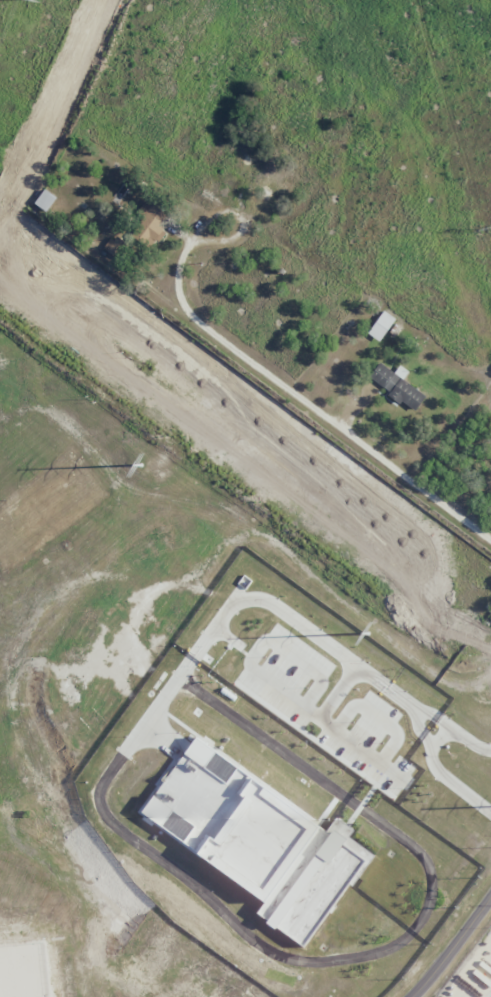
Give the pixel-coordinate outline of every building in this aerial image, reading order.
[(167,214),(146,200),(138,211),(147,217),(135,235),(154,248),(165,230),(159,226),(167,214)] [(104,249),(117,258),(127,243),(115,234),(104,249)] [(379,341),(396,319),(384,311),(367,332),(379,341)] [(426,395),(403,379),(408,371),(400,365),(395,373),(379,362),(368,377),(389,391),(388,394),(414,412),(426,395)] [(269,901),(321,823),(194,738),(142,815),(269,901)] [(269,923),(305,946),(348,881),(354,885),(374,854),(349,837),(354,829),(336,818),(328,829),(330,831),(269,923)]
